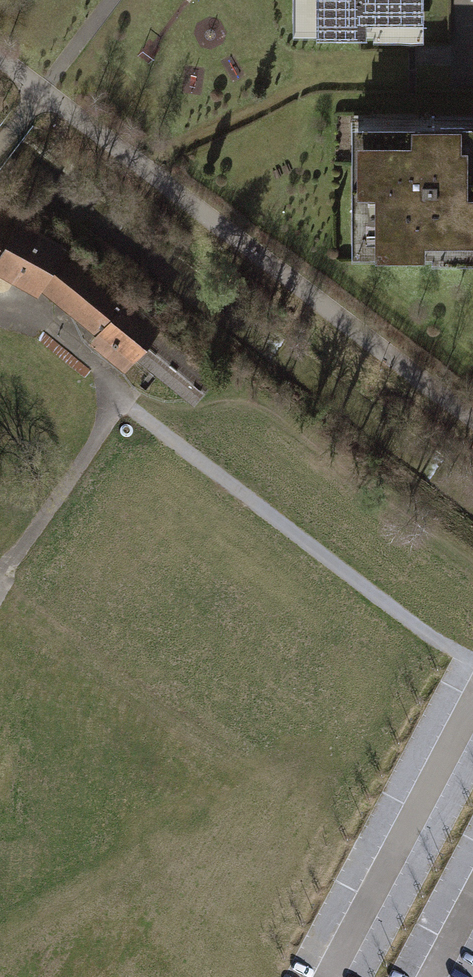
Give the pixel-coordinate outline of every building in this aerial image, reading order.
[(295,29),(362,30),(427,31),(428,0),(295,0),(295,29)] [(349,115),(348,248),(472,249),(472,116),(349,115)] [(63,243),(0,209),(0,269),(37,288),(40,284),(95,330),(91,334),(128,364),(135,356),(193,404),(220,372),(63,243)]
